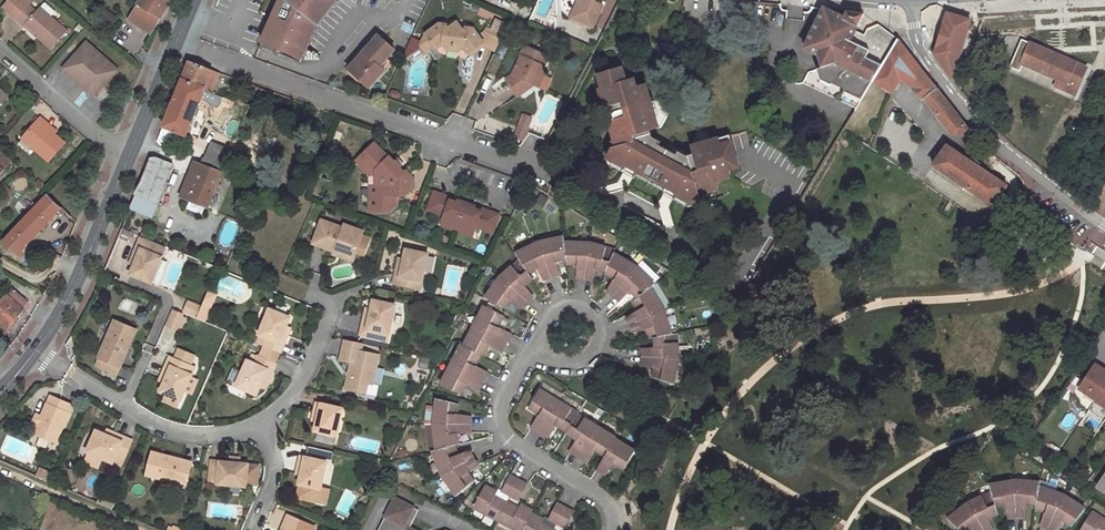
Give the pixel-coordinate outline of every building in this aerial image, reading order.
[(2,5),(10,12),(19,0),(7,0),(2,5)] [(10,12),(25,25),(28,22),(40,33),(37,36),(51,48),(66,31),(39,7),(35,11),(29,5),(32,2),(30,0),(19,0),(10,12)] [(162,18),(172,0),(136,0),(134,3),(136,4),(126,20),(150,34),(162,18)] [(278,49),(283,51),(301,59),(315,24),(335,0),(275,0),(267,17),(257,42),(262,44),(274,47),(278,49)] [(578,1),(569,18),(591,28),(602,7),(593,3),(594,0),(576,0),(578,1)] [(842,14),(822,4),(801,47),(817,55),(829,61),(838,65),(839,64),(853,71),(836,99),(856,108),(873,81),(874,79),(897,40),(878,26),(867,31),(864,37),(862,41),(852,36),(854,32),(864,12),(856,11),(845,9),(842,14)] [(965,37),(967,28),(970,20),(946,12),(933,54),(952,78),(960,53),(956,52),(961,36),(965,37)] [(970,20),(967,28),(978,32),(981,23),(970,20)] [(28,22),(25,25),(37,36),(40,33),(28,22)] [(470,55),(483,45),(480,39),(473,30),(467,28),(466,31),(462,29),(457,23),(450,29),(445,28),(446,26),(439,25),(426,34),(428,37),(422,41),(421,45),(424,50),(433,43),(437,48),(443,44),(464,48),(470,55)] [(483,45),(496,51),(503,36),(489,29),(486,35),(480,39),(483,45)] [(862,41),(864,37),(854,32),(852,36),(862,41)] [(376,33),(345,67),(368,88),(384,70),(379,66),(394,49),(376,33)] [(960,53),(965,37),(961,36),(956,52),(960,53)] [(913,59),(897,40),(874,79),(873,81),(891,93),(899,80),(895,77),(898,71),(913,59)] [(1025,41),(1022,40),(1018,49),(1026,52),(1029,43),(1025,41)] [(79,50),(63,67),(77,80),(94,95),(108,80),(117,69),(86,42),(79,50)] [(1062,57),(1029,43),(1026,52),(1018,49),(1010,67),(1019,71),(1022,64),(1056,79),(1063,82),(1060,88),(1074,94),(1086,68),(1062,57)] [(464,48),(443,44),(447,50),(459,53),(464,48)] [(521,57),(523,58),(525,59),(530,50),(526,48),(521,57)] [(525,59),(523,58),(514,77),(507,81),(520,99),(532,90),(534,86),(537,88),(543,75),(551,59),(530,50),(525,59)] [(829,61),(817,55),(822,68),(831,65),(829,61)] [(895,77),(899,80),(913,87),(926,76),(920,69),(913,59),(898,71),(895,77)] [(191,62),(186,60),(183,69),(180,78),(204,88),(212,70),(204,67),(191,62)] [(838,65),(829,61),(831,65),(822,68),(808,72),(803,83),(836,99),(853,71),(839,64),(838,65)] [(600,73),(601,79),(615,75),(613,69),(600,73)] [(219,72),(212,70),(204,88),(212,91),(219,72)] [(722,153),(732,149),(732,148),(730,141),(720,144),(719,141),(709,144),(708,140),(691,145),(696,161),(687,164),(686,160),(646,139),(641,140),(639,132),(656,127),(651,110),(648,111),(645,103),(649,102),(643,85),(633,87),(631,79),(623,81),(620,73),(615,75),(601,79),(596,81),(599,90),(602,89),(614,130),(611,131),(613,140),(615,147),(612,147),(605,158),(616,165),(618,163),(635,172),(643,176),(644,173),(652,177),(659,181),(658,184),(665,188),(682,197),(681,199),(692,206),(699,194),(697,191),(705,188),(715,185),(714,180),(730,175),(722,153)] [(547,77),(543,75),(537,88),(542,90),(547,77)] [(939,92),(926,76),(913,87),(921,99),(923,97),(952,133),(961,134),(964,138),(969,139),(973,135),(939,92)] [(186,136),(204,88),(180,78),(159,126),(162,128),(178,133),(186,136)] [(1053,85),(1060,88),(1063,82),(1056,79),(1053,85)] [(257,86),(248,83),(245,91),(253,94),(257,86)] [(266,90),(257,86),(253,94),(252,96),(262,100),(266,90)] [(521,113),(512,138),(523,142),(532,117),(521,113)] [(45,125),(48,122),(41,116),(22,136),(49,160),(65,143),(54,133),(45,125)] [(56,130),(48,122),(45,125),(54,133),(56,130)] [(172,146),(178,133),(162,128),(157,140),(172,146)] [(728,133),(708,140),(709,144),(719,141),(729,138),(728,133)] [(211,143),(201,165),(221,173),(230,152),(211,143)] [(946,145),(933,165),(944,173),(945,172),(981,196),(981,197),(992,204),(1005,185),(994,178),(993,179),(979,169),(957,154),(957,153),(946,145)] [(368,169),(378,152),(370,149),(359,159),(368,169)] [(11,160),(0,150),(0,172),(11,160)] [(387,160),(378,150),(378,152),(368,169),(371,171),(376,171),(375,185),(370,186),(369,212),(387,214),(395,206),(395,197),(404,197),(410,191),(411,178),(406,172),(404,174),(399,169),(400,166),(397,162),(392,163),(389,159),(387,160)] [(141,182),(135,194),(151,200),(157,203),(172,164),(155,158),(151,159),(148,167),(141,182)] [(356,162),(366,173),(368,169),(359,159),(356,162)] [(221,173),(201,165),(187,199),(207,207),(221,173)] [(643,176),(635,172),(634,175),(648,183),(652,177),(644,173),(643,176)] [(663,191),(665,188),(658,184),(659,181),(652,177),(648,183),(663,191)] [(444,197),(434,193),(427,210),(438,214),(439,212),(445,214),(442,223),(457,228),(473,234),(476,225),(482,227),(481,230),(492,234),(498,216),(488,212),(487,215),(473,210),(474,208),(458,202),(457,204),(443,199),(444,197)] [(64,210),(48,194),(48,195),(61,207),(58,210),(61,214),(64,210)] [(135,194),(130,207),(144,214),(151,200),(135,194)] [(61,207),(48,195),(3,242),(19,256),(22,253),(27,243),(58,210),(61,207)] [(362,232),(344,225),(342,229),(321,221),(312,244),(335,252),(335,249),(353,256),(362,232)] [(457,228),(442,223),(441,226),(456,231),(457,228)] [(473,234),(457,228),(456,231),(472,237),(473,234)] [(563,236),(538,242),(550,276),(555,274),(558,274),(554,261),(565,258),(564,242),(563,236)] [(151,284),(165,248),(140,238),(132,258),(136,260),(134,266),(130,275),(151,284)] [(514,254),(518,259),(528,273),(537,269),(543,279),(547,277),(550,276),(538,242),(514,254)] [(590,243),(564,242),(565,258),(565,263),(576,264),(576,278),(580,278),(584,278),(590,243)] [(614,250),(590,243),(584,278),(588,279),(591,280),(595,267),(605,270),(613,253),(614,250)] [(353,256),(335,249),(335,252),(333,255),(351,262),(353,256)] [(427,255),(405,250),(403,260),(401,266),(396,265),(393,279),(392,284),(419,290),(427,255)] [(635,266),(613,253),(605,270),(604,273),(614,279),(607,291),(610,293),(614,295),(635,266)] [(430,272),(435,258),(428,256),(424,270),(430,272)] [(518,259),(499,277),(526,302),(528,299),(531,297),(524,286),(532,278),(528,273),(518,259)] [(654,284),(635,266),(614,295),(617,297),(619,300),(629,291),(636,298),(650,287),(654,284)] [(526,302),(499,277),(485,297),(504,309),(511,300),(522,307),(523,305),(526,302)] [(664,310),(650,287),(636,298),(631,302),(637,311),(626,318),(628,321),(630,324),(664,310)] [(0,303),(0,323),(7,329),(24,310),(22,308),(28,301),(13,288),(0,303)] [(216,295),(208,292),(197,319),(205,322),(216,295)] [(393,305),(371,301),(369,311),(368,317),(363,317),(362,322),(361,325),(359,336),(386,341),(393,305)] [(160,306),(151,302),(148,309),(157,313),(160,306)] [(200,307),(188,302),(184,312),(196,317),(200,307)] [(484,306),(473,326),(505,342),(508,338),(510,334),(497,327),(502,316),(484,306)] [(290,318),(269,309),(259,335),(267,338),(264,346),(279,352),(281,353),(286,340),(288,335),(283,333),(286,326),(290,318)] [(671,335),(664,310),(630,324),(631,328),(632,331),(645,328),(648,338),(653,338),(671,335)] [(182,315),(173,311),(167,325),(176,329),(182,315)] [(185,316),(182,315),(176,329),(179,330),(185,316)] [(136,330),(114,321),(98,358),(95,365),(102,368),(101,369),(117,375),(121,365),(136,330)] [(463,345),(480,355),(482,356),(488,344),(501,350),(503,346),(505,342),(473,326),(463,345)] [(676,334),(671,335),(653,338),(654,348),(641,349),(641,353),(641,357),(678,359),(676,334)] [(363,343),(346,339),(344,348),(362,351),(363,343)] [(460,344),(450,364),(482,381),(485,376),(487,372),(474,365),(480,355),(463,345),(460,344)] [(259,357),(258,356),(254,364),(247,360),(236,386),(256,395),(260,385),(263,380),(267,382),(273,369),(275,364),(274,363),(279,352),(264,346),(259,357)] [(362,351),(344,348),(343,355),(342,359),(353,362),(347,388),(366,393),(366,394),(377,396),(380,386),(373,384),(380,356),(362,351)] [(177,355),(173,364),(188,371),(192,361),(177,355)] [(672,384),(678,359),(641,357),(641,360),(640,364),(654,367),(651,377),(672,384)] [(430,360),(422,358),(420,368),(428,370),(430,360)] [(188,383),(193,373),(188,371),(173,364),(168,362),(164,371),(160,380),(165,382),(162,388),(158,397),(164,400),(177,405),(178,406),(183,396),(188,383)] [(482,381),(450,364),(440,385),(459,394),(465,383),(478,389),(480,384),(482,381)] [(1094,365),(1078,389),(1086,395),(1089,391),(1097,396),(1094,400),(1094,401),(1104,408),(1104,373),(1094,365)] [(188,383),(183,396),(189,399),(195,386),(188,383)] [(535,429),(540,431),(558,401),(539,390),(528,407),(539,414),(532,426),(535,429)] [(1089,391),(1086,395),(1094,400),(1097,396),(1089,391)] [(65,402),(51,395),(41,417),(38,424),(34,433),(55,443),(72,405),(65,402)] [(436,399),(433,424),(469,425),(469,420),(470,417),(456,414),(457,404),(436,399)] [(177,405),(164,400),(161,406),(174,412),(177,405)] [(558,401),(540,431),(544,434),(548,437),(556,424),(566,431),(577,414),(578,413),(558,401)] [(341,408),(315,402),(313,407),(312,413),(317,414),(315,421),(313,430),(335,435),(341,408)] [(38,424),(41,417),(36,414),(33,421),(38,424)] [(577,414),(566,431),(566,432),(576,439),(569,451),(573,453),(578,456),(596,426),(577,414)] [(433,424),(436,449),(453,445),(457,444),(457,434),(469,432),(469,429),(469,425),(433,424)] [(615,438),(596,426),(578,456),(582,459),(586,461),(594,449),(604,456),(615,439),(615,438)] [(105,435),(96,431),(87,452),(89,453),(102,459),(113,463),(113,462),(121,466),(132,441),(120,436),(113,433),(111,438),(105,435)] [(634,450),(615,439),(604,456),(596,469),(600,471),(604,474),(612,462),(623,469),(634,450)] [(431,450),(441,475),(473,458),(471,455),(470,451),(458,456),(453,445),(436,449),(431,450)] [(192,462),(152,452),(146,475),(186,485),(192,462)] [(102,459),(89,453),(85,462),(99,467),(102,459)] [(325,462),(299,456),(298,461),(296,467),(301,468),(300,475),(297,484),(299,485),(296,498),(317,503),(320,488),(319,488),(325,462)] [(473,458),(441,475),(457,495),(473,480),(467,472),(477,464),(475,461),(473,458)] [(230,463),(211,461),(209,483),(245,486),(245,483),(247,465),(247,464),(238,464),(230,463)] [(247,465),(245,483),(257,484),(258,466),(247,465)] [(40,468),(37,477),(49,482),(53,474),(40,468)] [(502,491),(510,495),(518,480),(513,478),(510,476),(502,491)] [(518,480),(510,495),(518,499),(526,484),(522,482),(518,480)] [(988,484),(989,492),(994,506),(1006,503),(1008,517),(1011,516),(1016,516),(1014,480),(988,484)] [(1039,482),(1014,480),(1016,516),(1020,516),(1023,516),(1025,503),(1035,504),(1039,487),(1039,482)] [(473,507),(497,520),(507,502),(494,496),(496,492),(484,486),(473,507)] [(1063,494),(1039,487),(1035,504),(1034,508),(1045,511),(1040,524),(1044,525),(1047,527),(1063,494)] [(320,488),(317,503),(324,504),(327,490),(320,488)] [(967,502),(984,529),(991,529),(992,529),(987,517),(996,513),(994,506),(989,492),(967,502)] [(115,500),(101,493),(96,502),(111,508),(115,500)] [(1063,494),(1047,527),(1050,528),(1053,529),(1054,529),(1062,519),(1071,525),(1084,508),(1063,494)] [(408,528),(418,510),(394,499),(378,529),(412,529),(408,528)] [(497,520),(516,529),(522,529),(531,513),(533,511),(520,504),(517,508),(507,502),(497,520)] [(967,502),(948,519),(959,529),(967,529),(971,527),(974,529),(984,529),(967,502)] [(549,519),(556,523),(564,508),(559,505),(556,504),(549,519)] [(266,526),(277,529),(283,511),(272,508),(266,526)] [(564,508),(556,523),(564,527),(572,512),(568,510),(564,508)] [(1091,510),(1079,529),(1104,529),(1104,519),(1091,510)] [(531,513),(522,529),(553,529),(541,524),(543,520),(531,513)] [(301,523),(286,516),(280,529),(298,529),(301,523)]
